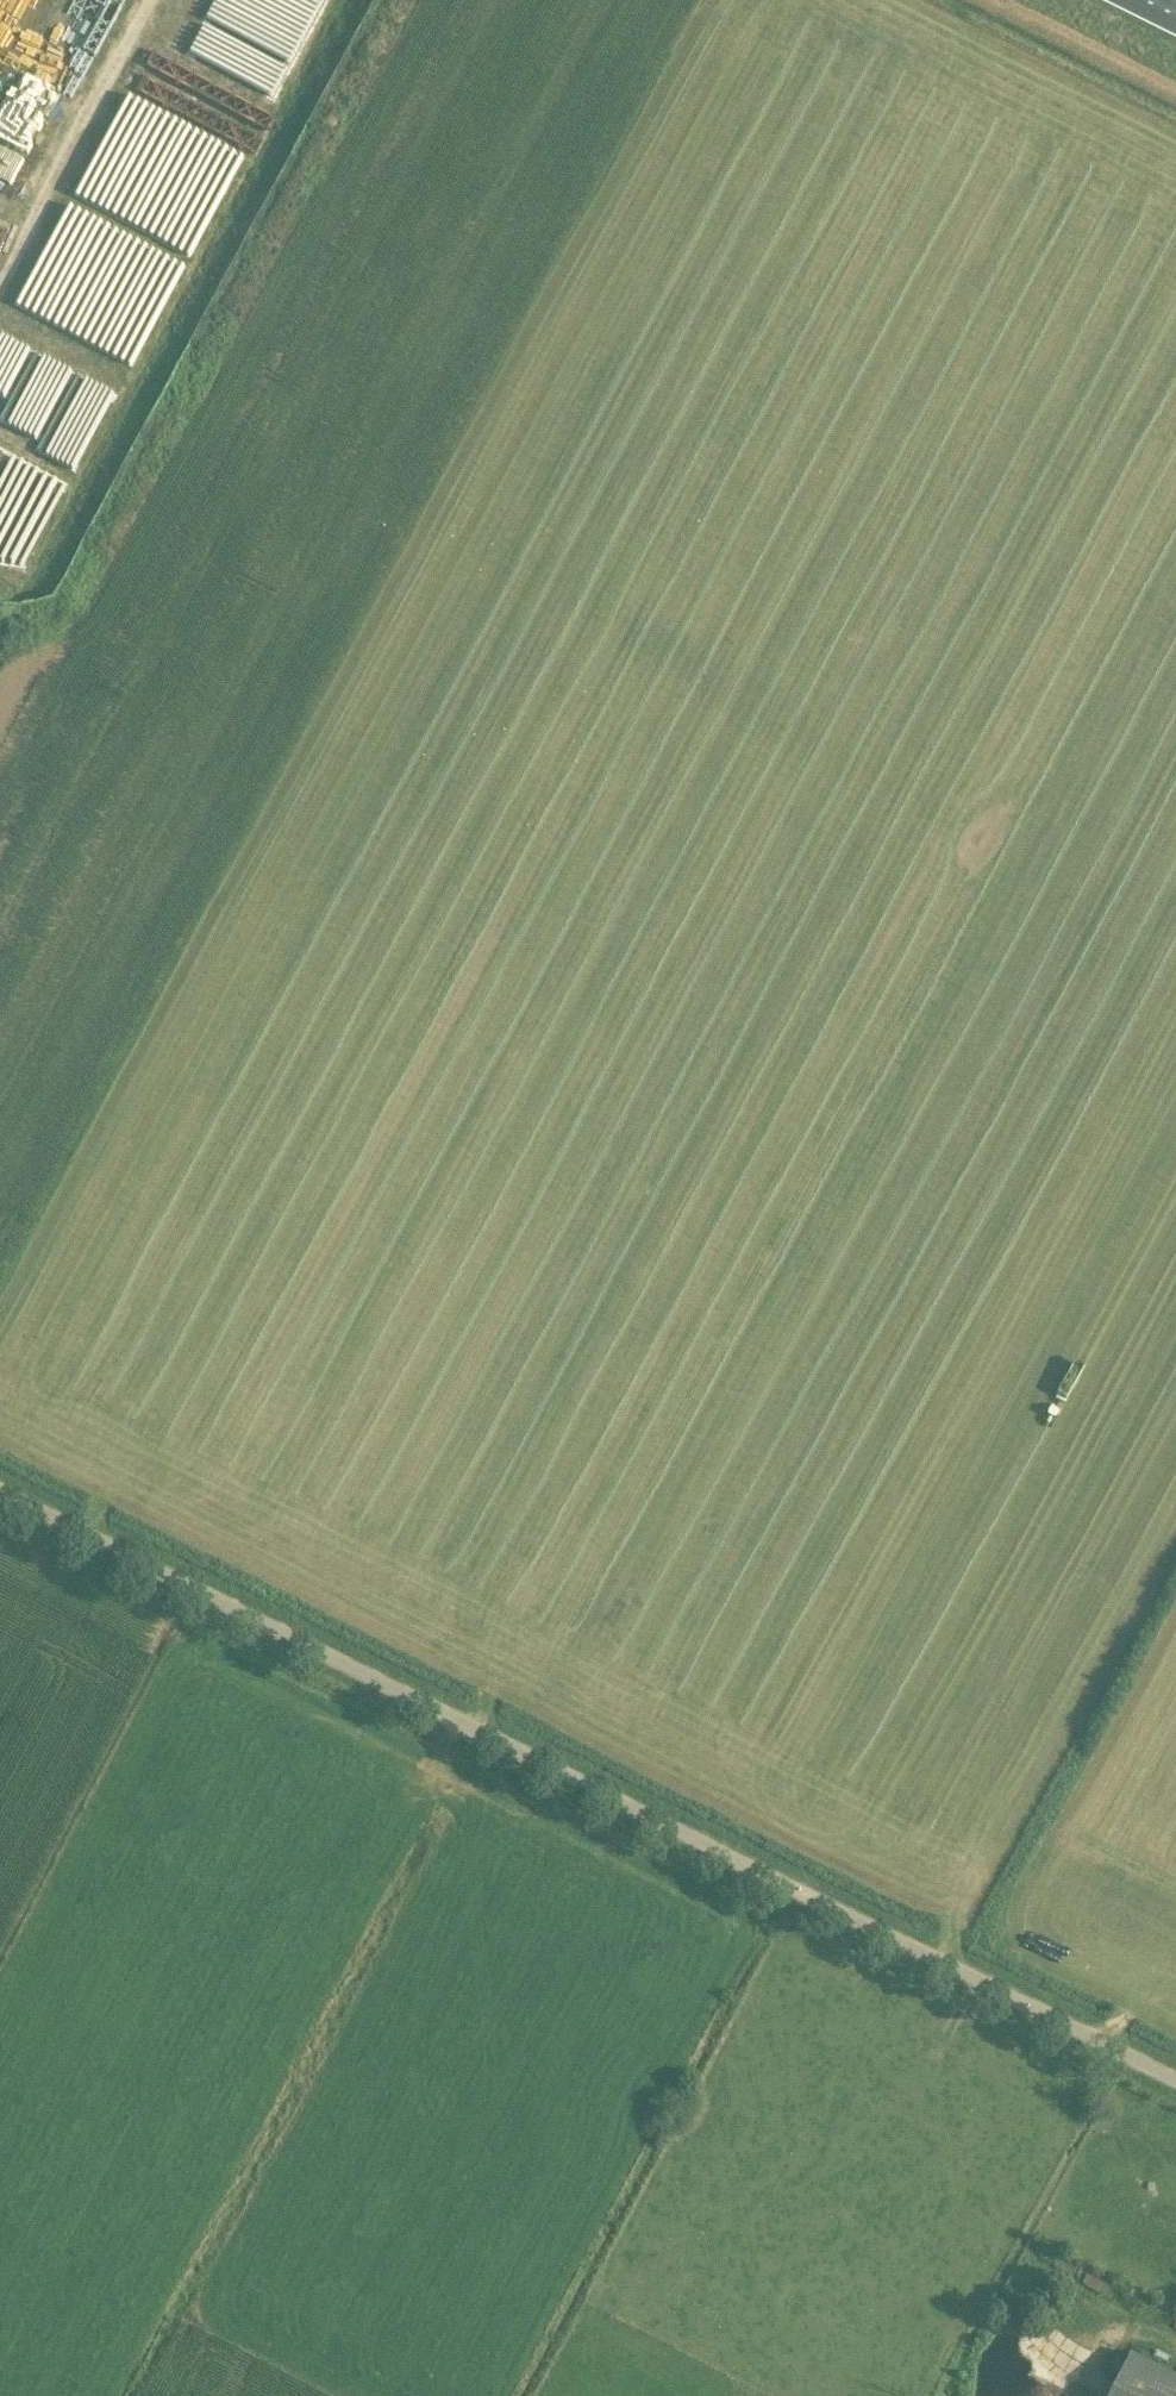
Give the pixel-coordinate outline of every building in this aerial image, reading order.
[(22,155),(0,147),(0,176),(12,181),(22,155)] [(17,308),(134,362),(161,304),(150,299),(145,311),(122,301),(119,308),(109,303),(104,313),(93,308),(97,299),(74,289),(80,275),(40,257),(17,308)] [(10,397),(0,420),(0,427),(80,462),(114,386),(0,336),(0,392),(10,397)] [(1131,2356),(1111,2395),(1175,2395),(1175,2378),(1131,2356)]
